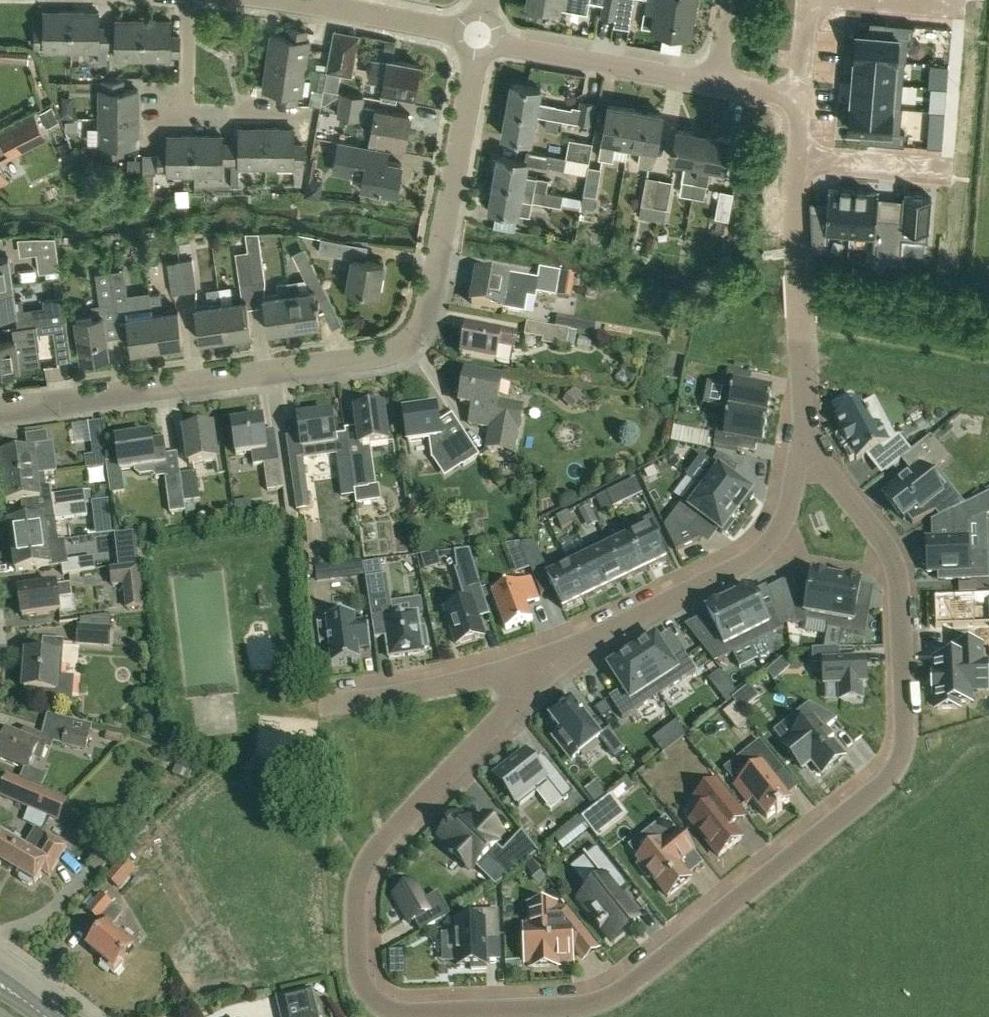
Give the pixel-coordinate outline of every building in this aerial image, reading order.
[(590,0),(528,0),(527,2),(560,8),(560,9),(588,14),(590,2),(590,0)] [(615,19),(618,0),(590,0),(590,2),(602,4),(600,16),(615,19)] [(615,19),(614,25),(630,28),(635,0),(618,0),(615,19)] [(696,6),(660,0),(657,0),(654,13),(645,12),(642,26),(653,28),(653,27),(691,33),(694,19),(695,20),(697,9),(695,8),(696,6)] [(72,49),(72,11),(45,11),(45,27),(36,27),(35,45),(45,45),(45,49),(72,49)] [(108,45),(108,28),(99,28),(100,12),(72,11),(72,49),(99,50),(99,45),(108,45)] [(144,58),(144,20),(117,20),(117,28),(108,28),(108,45),(116,45),(116,58),(144,58)] [(144,20),(144,58),(171,59),(171,55),(180,55),(180,36),(171,36),(171,20),(144,20)] [(854,56),(854,57),(855,57),(856,56),(900,60),(900,61),(906,61),(906,60),(908,38),(913,38),(914,25),(886,22),(885,34),(869,33),(856,32),(854,56)] [(268,61),(306,66),(310,39),(306,39),(307,30),(289,27),(288,36),(272,34),(268,61)] [(352,75),(356,52),(357,52),(361,34),(334,29),(330,47),(332,47),(328,70),(352,75)] [(30,51),(0,50),(0,60),(29,62),(30,51)] [(855,57),(854,80),(898,84),(900,61),(900,60),(856,56),(855,57)] [(396,101),(397,90),(415,93),(420,64),(389,58),(388,61),(373,58),(371,72),(386,75),(381,98),(396,101)] [(302,93),(306,66),(268,61),(264,88),(280,90),(278,99),(297,102),(298,93),(302,93)] [(931,86),(947,87),(949,64),(933,63),(931,86)] [(100,117),(138,117),(138,89),(123,89),(123,80),(104,80),(104,89),(100,89),(100,117)] [(852,103),(852,104),(896,107),(898,84),(854,80),(852,103)] [(592,124),(592,123),(596,101),(582,99),(580,106),(573,105),(572,107),(538,101),(541,87),(512,82),(508,109),(536,114),(548,116),(575,121),(577,121),(580,122),(592,124)] [(931,86),(930,94),(946,96),(947,87),(931,86)] [(337,97),(340,97),(337,115),(361,119),(365,95),(341,91),(341,93),(323,90),(321,104),(325,104),(337,97)] [(627,158),(630,142),(636,108),(609,103),(600,156),(613,159),(614,156),(627,158)] [(850,104),(848,128),(861,129),(877,130),(876,142),(904,144),(905,131),(900,130),(902,108),(902,107),(896,107),(852,104),(852,103),(850,103),(850,104)] [(369,146),(385,149),(387,139),(406,142),(411,113),(376,107),(369,146)] [(636,108),(630,142),(643,145),(639,164),(653,166),(662,113),(636,108)] [(531,140),(536,114),(508,109),(503,135),(531,140)] [(45,134),(35,115),(0,132),(0,135),(9,152),(45,134)] [(573,133),(575,121),(548,116),(546,128),(573,133)] [(138,117),(100,117),(100,144),(104,144),(104,153),(123,153),(123,144),(138,144),(138,117)] [(570,137),(566,157),(590,161),(597,124),(592,123),(592,124),(580,122),(577,139),(570,137)] [(267,166),(267,128),(240,128),(240,144),(231,144),(231,161),(240,161),(240,166),(267,166)] [(267,128),(267,166),(294,166),(294,162),(304,162),(304,144),(294,143),(295,128),(267,128)] [(678,128),(673,158),(686,160),(683,179),(695,181),(704,133),(678,128)] [(704,133),(695,181),(707,183),(711,165),(724,167),(730,138),(704,133)] [(195,136),(186,135),(168,135),(168,151),(159,151),(159,169),(168,169),(168,173),(195,174),(195,136)] [(231,161),(231,144),(223,144),(223,136),(195,136),(195,174),(223,174),(223,161),(231,161)] [(390,150),(385,149),(369,146),(339,141),(335,164),(333,173),(363,179),(362,186),(397,192),(402,163),(388,160),(390,150)] [(96,146),(81,147),(81,163),(96,163),(96,146)] [(589,165),(590,161),(566,157),(542,152),(528,149),(526,159),(528,159),(527,162),(539,165),(564,170),(587,174),(589,165)] [(497,169),(495,181),(546,190),(548,180),(525,175),(527,162),(528,159),(526,159),(499,154),(499,157),(495,157),(493,168),(497,169)] [(0,161),(0,183),(8,179),(0,161)] [(583,193),(582,197),(581,207),(593,209),(595,195),(597,195),(602,167),(589,165),(587,174),(584,193),(583,193)] [(154,173),(142,173),(142,195),(153,195),(154,173)] [(653,219),(660,177),(646,175),(639,217),(653,219)] [(660,177),(653,219),(664,221),(666,207),(668,208),(673,180),(660,177)] [(546,191),(546,190),(495,181),(490,209),(518,214),(521,199),(545,203),(546,203),(555,204),(555,205),(561,206),(580,209),(581,207),(582,197),(556,193),(546,191)] [(827,212),(810,210),(812,251),(827,252),(829,234),(850,235),(854,190),(851,190),(851,189),(850,189),(850,190),(842,189),(842,188),(841,188),(841,189),(829,188),(827,204),(827,212)] [(729,219),(734,191),(721,189),(715,216),(729,219)] [(854,190),(850,235),(873,237),(872,260),(873,260),(885,261),(886,261),(889,219),(876,218),(878,198),(879,192),(867,191),(867,190),(865,190),(865,191),(858,191),(858,189),(856,189),(856,190),(854,190)] [(886,261),(886,263),(900,265),(901,252),(902,238),(922,240),(928,241),(931,197),(905,194),(904,201),(902,221),(889,219),(886,261)] [(717,221),(715,231),(726,233),(728,223),(717,221)] [(260,231),(246,232),(249,250),(253,280),(257,306),(265,305),(269,330),(294,327),(288,281),(277,283),(279,293),(265,295),(267,278),(260,233),(260,231)] [(20,255),(37,253),(39,272),(60,270),(56,236),(34,236),(17,237),(20,255)] [(345,258),(347,244),(321,239),(319,254),(345,258)] [(249,250),(236,251),(241,282),(253,280),(249,250)] [(12,283),(9,256),(0,258),(0,285),(12,283)] [(353,256),(353,258),(347,286),(379,292),(384,262),(353,256)] [(185,291),(186,291),(197,289),(193,258),(180,260),(185,291)] [(299,279),(288,281),(294,327),(320,323),(320,318),(318,310),(334,304),(322,280),(312,259),(300,265),(307,278),(312,289),(300,290),(299,279)] [(172,293),(185,291),(180,260),(167,262),(172,293)] [(873,260),(873,266),(884,269),(885,263),(885,261),(873,260)] [(122,268),(110,270),(116,312),(126,311),(132,350),(158,346),(150,294),(149,291),(126,294),(122,268)] [(537,293),(557,297),(561,272),(540,269),(538,280),(525,278),(525,277),(509,274),(508,279),(477,273),(472,303),(522,312),(525,297),(536,299),(537,293)] [(115,312),(116,312),(110,270),(96,272),(101,303),(113,301),(115,312)] [(16,310),(18,326),(37,324),(37,323),(52,321),(66,319),(63,296),(42,299),(43,306),(23,309),(22,298),(15,299),(12,283),(0,285),(0,312),(16,310)] [(219,288),(226,337),(252,333),(247,298),(232,300),(230,287),(219,288)] [(200,340),(226,337),(219,288),(208,290),(210,303),(195,305),(200,340)] [(150,294),(158,346),(183,343),(178,308),(163,310),(161,292),(150,294)] [(104,314),(93,316),(76,318),(82,358),(110,353),(104,314)] [(66,319),(52,321),(53,323),(54,332),(58,361),(71,359),(66,319)] [(570,330),(527,322),(525,335),(543,338),(542,343),(567,347),(570,330)] [(40,347),(37,324),(18,326),(13,327),(14,337),(0,339),(0,369),(20,366),(18,350),(40,347)] [(468,327),(463,354),(496,360),(499,363),(503,365),(510,366),(514,347),(515,347),(518,332),(488,327),(487,331),(468,327)] [(728,371),(721,408),(768,417),(772,391),(749,387),(752,375),(728,371)] [(489,448),(504,450),(513,452),(518,429),(519,429),(523,410),(498,405),(502,380),(466,373),(460,403),(471,404),(467,426),(492,430),(489,448)] [(834,418),(857,460),(871,453),(886,471),(901,459),(902,461),(908,455),(907,455),(911,451),(899,436),(889,441),(879,424),(873,428),(860,404),(856,406),(851,395),(832,405),(838,415),(834,418)] [(356,410),(358,427),(361,445),(389,441),(384,406),(356,410)] [(439,430),(439,425),(436,406),(404,411),(408,441),(429,438),(432,458),(438,458),(447,470),(461,460),(464,465),(480,454),(464,431),(449,441),(442,430),(439,430)] [(763,442),(768,417),(721,408),(715,446),(738,450),(740,438),(757,441),(763,442)] [(299,418),(303,448),(305,459),(319,457),(317,446),(335,444),(337,459),(349,458),(346,433),(336,435),(332,413),(299,418)] [(279,460),(268,461),(262,419),(261,419),(260,415),(248,417),(248,421),(232,423),(236,454),(252,452),(254,465),(264,464),(268,490),(283,487),(279,460)] [(107,465),(107,462),(103,441),(102,441),(100,421),(88,423),(93,454),(85,455),(87,468),(107,465)] [(185,430),(190,463),(217,460),(213,426),(185,430)] [(107,462),(107,465),(111,493),(125,491),(122,469),(136,467),(136,471),(141,474),(152,472),(156,468),(155,464),(166,463),(163,440),(152,441),(151,434),(116,439),(119,461),(107,462)] [(898,483),(884,495),(885,497),(903,519),(907,516),(912,523),(935,512),(936,511),(929,504),(941,494),(939,491),(926,475),(948,458),(930,436),(911,451),(907,455),(908,455),(918,468),(912,473),(907,476),(898,483)] [(45,473),(57,472),(57,470),(56,470),(55,460),(52,458),(50,443),(26,446),(27,452),(0,455),(3,479),(45,473)] [(365,455),(351,457),(357,501),(380,498),(378,485),(369,486),(365,455)] [(700,486),(737,513),(742,506),(745,508),(753,497),(750,495),(752,493),(731,477),(738,468),(722,456),(718,455),(711,463),(715,466),(700,486)] [(303,459),(291,461),(297,510),(311,507),(303,459)] [(185,502),(186,501),(201,499),(196,472),(181,474),(185,502)] [(47,487),(45,473),(3,479),(7,503),(41,498),(40,488),(47,487)] [(185,502),(181,474),(165,476),(171,513),(186,510),(185,502)] [(731,520),(737,513),(700,486),(696,483),(674,512),(693,527),(701,517),(722,533),(723,531),(726,534),(734,523),(731,520)] [(626,501),(619,487),(607,493),(611,503),(613,507),(626,501)] [(52,497),(54,507),(86,502),(84,489),(52,494),(52,497)] [(601,508),(611,503),(606,492),(596,497),(601,508)] [(953,511),(954,531),(948,531),(948,539),(926,540),(926,552),(922,552),(923,565),(927,565),(927,572),(939,572),(940,580),(987,578),(986,551),(968,551),(967,525),(988,514),(988,493),(953,511)] [(54,507),(53,507),(55,519),(88,514),(86,502),(54,507)] [(583,519),(593,514),(590,507),(580,511),(583,519)] [(568,513),(557,518),(562,529),(573,523),(568,513)] [(10,523),(13,546),(47,542),(58,540),(55,519),(44,520),(44,518),(10,523)] [(651,528),(628,538),(644,571),(666,560),(651,528)] [(624,580),(644,571),(628,538),(610,547),(609,548),(624,580)] [(605,539),(585,548),(605,589),(624,580),(609,548),(610,547),(605,539)] [(94,556),(68,560),(65,540),(58,541),(58,540),(47,542),(13,546),(16,570),(50,565),(51,568),(62,566),(64,574),(95,569),(94,556)] [(585,599),(605,589),(585,548),(566,558),(585,599)] [(455,551),(457,568),(455,569),(465,602),(446,608),(457,644),(484,636),(478,616),(483,614),(481,609),(487,608),(469,549),(455,551)] [(515,561),(526,557),(523,549),(512,553),(515,561)] [(563,609),(585,599),(566,558),(532,574),(541,595),(553,589),(563,609)] [(124,582),(127,606),(143,604),(138,565),(111,568),(113,584),(124,582)] [(805,619),(828,623),(829,624),(836,579),(827,578),(827,577),(814,575),(812,575),(807,601),(796,598),(792,622),(804,624),(805,619)] [(386,576),(366,579),(375,638),(387,636),(390,655),(389,656),(390,658),(424,652),(424,650),(423,650),(423,648),(428,648),(425,627),(420,628),(418,614),(418,612),(416,612),(416,613),(392,616),(386,576)] [(541,600),(532,577),(493,592),(508,630),(534,620),(528,605),(541,600)] [(865,635),(869,611),(856,609),(861,583),(859,583),(846,580),(846,581),(836,579),(829,624),(828,623),(827,628),(865,635)] [(59,598),(73,596),(71,583),(57,585),(19,590),(22,616),(60,611),(59,598)] [(751,589),(729,600),(751,645),(784,628),(773,607),(763,612),(751,589)] [(937,598),(938,628),(988,626),(988,596),(937,598)] [(751,645),(729,600),(707,611),(718,634),(707,640),(718,661),(751,645)] [(81,618),(80,624),(79,624),(77,644),(111,647),(112,627),(110,627),(111,615),(81,618)] [(331,666),(361,662),(361,660),(360,661),(359,649),(370,647),(370,649),(371,649),(368,619),(366,619),(366,621),(355,622),(354,617),(356,617),(355,616),(325,619),(326,621),(327,620),(327,623),(319,624),(318,622),(317,623),(320,645),(321,645),(321,643),(329,642),(332,664),(331,664),(331,666)] [(641,646),(632,652),(659,694),(696,670),(683,650),(670,659),(655,637),(653,638),(651,635),(639,643),(641,646)] [(73,703),(74,677),(62,676),(64,641),(45,639),(43,654),(28,653),(25,688),(50,690),(50,701),(73,703)] [(970,702),(970,690),(988,689),(987,664),(981,664),(981,646),(956,647),(957,659),(935,660),(937,708),(958,707),(957,702),(970,702)] [(837,648),(812,649),(813,664),(825,664),(826,685),(840,684),(841,700),(861,699),(861,683),(865,683),(864,661),(838,662),(837,648)] [(659,694),(632,652),(623,658),(620,655),(609,662),(611,666),(608,667),(623,689),(609,698),(622,718),(659,694)] [(572,759),(600,737),(571,702),(551,718),(561,731),(554,737),(572,759)] [(805,706),(782,725),(783,726),(785,724),(794,735),(792,737),(793,739),(785,745),(784,746),(802,769),(803,768),(811,761),(822,775),(845,756),(833,741),(834,741),(833,740),(832,741),(826,733),(827,732),(826,731),(825,732),(824,730),(805,706)] [(50,739),(24,728),(20,737),(7,732),(0,749),(0,757),(29,769),(35,755),(42,758),(50,739)] [(66,728),(62,744),(87,751),(91,735),(66,728)] [(123,744),(125,734),(107,730),(105,740),(123,744)] [(613,733),(602,742),(615,757),(626,748),(613,733)] [(738,758),(751,775),(735,787),(748,803),(752,799),(767,818),(776,811),(777,812),(782,809),(781,807),(789,800),(772,777),(782,769),(760,741),(738,758)] [(546,778),(563,800),(573,792),(543,755),(534,762),(526,752),(495,777),(518,806),(537,791),(534,787),(546,778)] [(720,811),(732,802),(715,781),(694,797),(705,811),(691,822),(719,856),(741,838),(720,811)] [(27,783),(19,804),(59,821),(68,800),(27,783)] [(612,794),(582,818),(598,839),(628,815),(612,794)] [(476,867),(496,886),(539,852),(522,831),(503,851),(497,845),(498,843),(496,840),(503,833),(484,815),(477,822),(473,818),(469,822),(460,814),(439,836),(452,848),(449,851),(469,869),(471,866),(474,869),(476,867)] [(648,879),(651,876),(668,897),(690,879),(679,865),(694,853),(665,817),(649,830),(659,842),(638,859),(640,863),(637,865),(648,879)] [(43,873),(49,877),(67,847),(35,827),(24,846),(26,847),(11,870),(21,876),(20,878),(20,881),(29,887),(32,886),(33,884),(36,885),(43,873)] [(26,847),(24,846),(1,832),(0,835),(0,865),(1,864),(11,870),(26,847)] [(597,846),(585,856),(597,871),(593,875),(599,883),(579,900),(600,926),(598,928),(600,931),(603,929),(612,941),(638,921),(617,895),(628,886),(597,846)] [(119,889),(137,869),(123,857),(105,877),(119,889)] [(534,876),(541,871),(533,861),(527,866),(534,876)] [(394,897),(399,905),(410,924),(414,922),(420,932),(449,916),(436,894),(424,901),(415,885),(399,894),(394,897)] [(88,946),(104,960),(102,963),(115,975),(124,965),(121,962),(135,947),(113,927),(124,915),(113,906),(113,905),(102,896),(88,912),(106,927),(88,946)] [(524,925),(526,963),(530,963),(530,967),(558,966),(558,962),(571,962),(571,944),(584,961),(597,949),(566,910),(555,910),(555,904),(529,905),(530,919),(529,919),(529,925),(524,925)] [(447,953),(458,952),(458,966),(471,965),(472,969),(486,969),(485,940),(499,939),(498,911),(474,912),(474,922),(456,923),(457,935),(446,936),(447,953)] [(278,998),(283,1016),(317,1016),(311,990),(278,998)]
